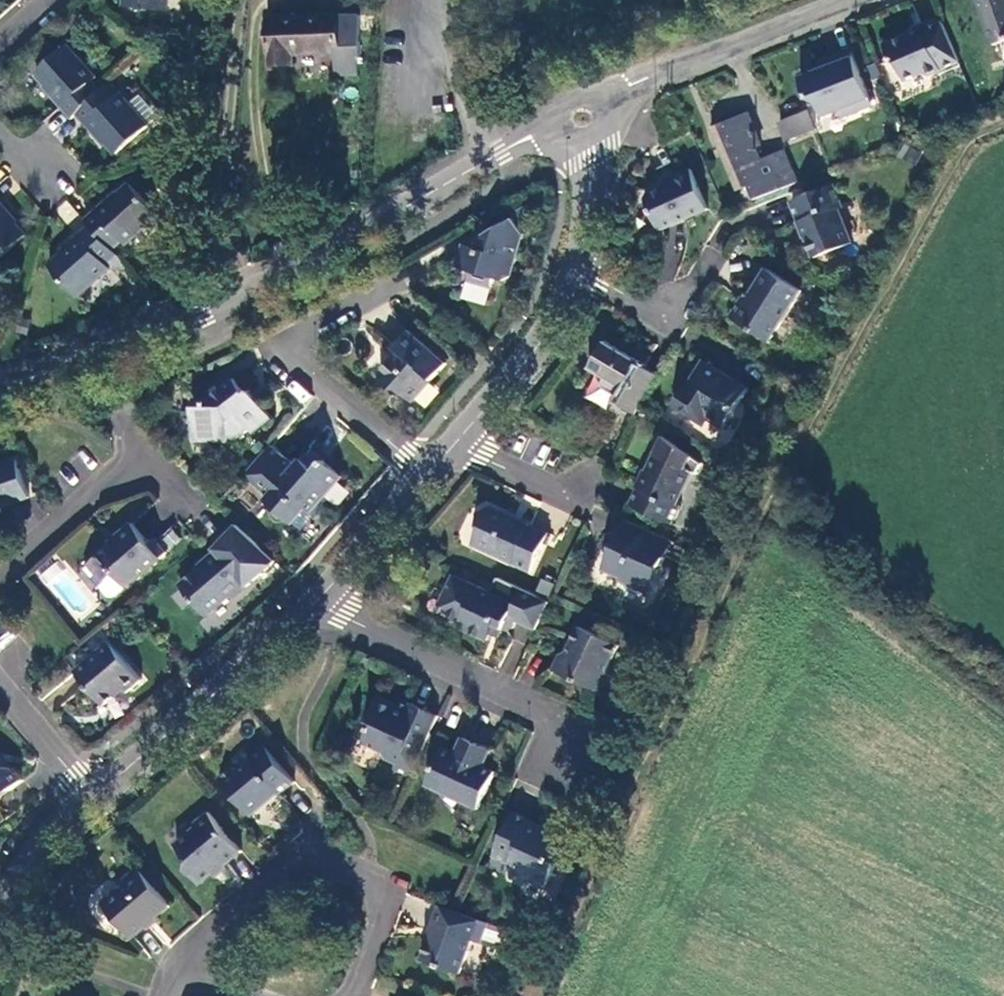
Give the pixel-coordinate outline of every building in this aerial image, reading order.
[(167,0),(126,0),(125,5),(166,11),(167,0)] [(995,45),(1002,42),(1003,42),(1003,0),(979,0),(995,45)] [(270,17),(271,63),(292,63),(293,54),(335,51),(337,75),(359,74),(358,56),(361,56),(358,15),(278,17),(270,17)] [(929,75),(959,59),(942,20),(923,29),(925,32),(914,36),(913,34),(887,46),(893,60),(900,63),(907,78),(923,72),(929,75)] [(51,94),(71,118),(77,113),(101,91),(92,80),(96,77),(67,45),(36,73),(53,92),(51,94)] [(874,104),(852,51),(831,59),(833,64),(801,77),(809,98),(819,102),(825,116),(842,109),(845,116),(874,104)] [(116,96),(107,86),(101,91),(77,113),(99,136),(101,135),(118,153),(149,126),(120,93),(116,96)] [(787,140),(788,139),(816,128),(809,111),(780,121),(787,140)] [(749,184),(756,200),(799,181),(785,149),(761,159),(756,147),(762,144),(748,113),(712,127),(738,188),(749,184)] [(710,209),(691,169),(672,178),(673,182),(649,193),(646,198),(661,231),(710,209)] [(834,182),(792,199),(800,222),(801,221),(815,255),(851,241),(838,208),(843,205),(834,182)] [(109,199),(86,219),(90,224),(112,248),(123,240),(127,243),(158,214),(130,184),(111,201),(109,199)] [(0,201),(0,258),(26,235),(10,216),(12,215),(0,201)] [(524,237),(515,220),(478,240),(476,247),(464,244),(457,267),(471,270),(470,281),(492,287),(495,278),(503,281),(512,277),(524,237)] [(107,263),(117,254),(112,248),(90,224),(66,245),(69,247),(50,265),(77,295),(110,268),(107,263)] [(768,343),(801,292),(765,270),(744,300),(741,298),(729,317),(768,343)] [(447,362),(409,331),(395,347),(397,348),(392,353),(393,359),(381,372),(382,379),(395,390),(398,389),(414,401),(447,362)] [(624,408),(636,416),(643,403),(659,375),(646,368),(647,366),(606,342),(590,370),(606,380),(624,391),(619,398),(616,404),(624,408)] [(748,389),(705,362),(694,379),(696,381),(690,391),(685,389),(675,405),(705,424),(708,418),(724,428),(748,389)] [(247,393),(234,379),(210,399),(195,400),(194,437),(240,437),(250,428),(253,431),(272,416),(257,397),(254,400),(247,393)] [(602,387),(619,398),(624,391),(606,380),(602,387)] [(251,389),(247,393),(254,400),(257,397),(251,389)] [(619,416),(624,408),(616,404),(611,411),(619,416)] [(703,465),(664,437),(641,488),(639,487),(630,506),(673,526),(682,507),(677,506),(692,473),(698,476),(703,465)] [(294,464),(271,444),(245,475),(269,496),(267,500),(271,504),(272,511),(280,518),(288,517),(293,523),(294,522),(303,529),(328,497),(325,494),(342,474),(324,458),(320,463),(314,469),(300,458),(294,464)] [(306,451),(300,458),(314,469),(320,463),(306,451)] [(0,465),(0,511),(2,510),(0,505),(29,495),(16,459),(0,465)] [(550,533),(492,505),(481,511),(483,525),(475,544),(533,571),(550,533)] [(664,566),(674,542),(627,520),(605,567),(622,576),(621,579),(645,591),(656,568),(664,566)] [(127,587),(168,552),(156,539),(151,543),(132,523),(117,537),(119,539),(90,563),(106,581),(116,573),(127,587)] [(277,561),(239,525),(215,550),(217,552),(202,564),(204,566),(181,586),(206,616),(229,599),(234,599),(277,561)] [(116,597),(127,587),(116,573),(106,581),(90,563),(85,568),(109,596),(116,597)] [(650,593),(664,566),(656,568),(645,591),(650,593)] [(537,630),(551,602),(499,579),(493,592),(456,574),(447,592),(452,595),(446,607),(450,616),(463,622),(461,626),(491,641),(495,632),(498,626),(506,630),(508,631),(515,629),(519,622),(537,630)] [(503,636),(506,630),(498,626),(495,632),(503,636)] [(620,646),(581,628),(570,651),(563,655),(555,670),(599,691),(606,690),(611,677),(609,672),(620,646)] [(110,643),(76,673),(105,706),(123,690),(127,695),(142,682),(110,643)] [(394,770),(411,778),(439,716),(412,704),(411,707),(409,710),(400,706),(380,698),(370,719),(373,726),(365,742),(384,752),(386,758),(398,763),(394,770)] [(464,802),(480,809),(497,772),(486,767),(493,751),(464,738),(456,753),(445,749),(427,785),(445,793),(448,787),(466,796),(464,802)] [(279,793),(295,779),(265,746),(237,769),(234,766),(220,777),(248,809),(259,801),(267,801),(278,792),(279,793)] [(0,755),(0,765),(1,766),(12,767),(2,753),(0,755)] [(9,791),(23,780),(12,767),(1,766),(0,765),(0,790),(9,791)] [(445,793),(464,802),(466,796),(448,787),(445,793)] [(252,813),(267,801),(259,801),(248,809),(252,813)] [(243,849),(209,811),(195,823),(195,829),(177,844),(191,861),(190,871),(202,883),(225,863),(227,865),(243,849)] [(571,869),(582,847),(547,831),(533,825),(535,820),(516,811),(496,854),(513,862),(511,865),(528,872),(530,878),(547,886),(558,863),(571,869)] [(549,826),(535,820),(533,825),(547,831),(549,826)] [(172,906),(142,872),(134,871),(125,880),(124,886),(104,905),(132,939),(172,906)] [(480,941),(488,923),(462,913),(453,909),(439,905),(432,923),(435,925),(423,957),(461,971),(473,939),(480,941)]
